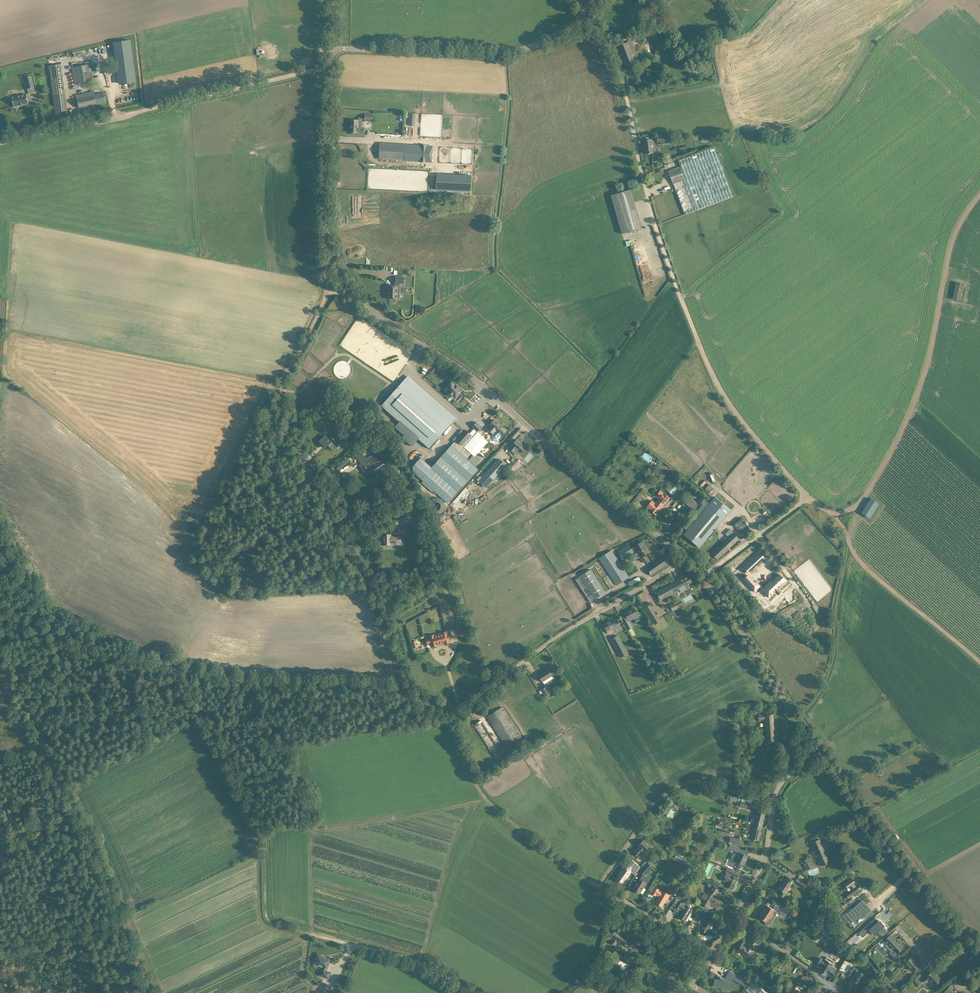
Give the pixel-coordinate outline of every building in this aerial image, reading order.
[(131,41),(113,43),(119,85),(137,83),(131,41)] [(618,46),(626,67),(635,64),(627,42),(618,46)] [(49,66),(55,112),(67,110),(61,64),(49,66)] [(91,64),(72,67),(75,84),(94,81),(91,64)] [(34,87),(31,76),(25,77),(28,89),(34,87)] [(76,95),(79,108),(106,102),(104,93),(95,95),(94,90),(90,90),(91,92),(76,95)] [(18,106),(18,105),(28,103),(26,94),(12,97),(12,98),(11,99),(12,101),(13,101),(14,106),(15,106),(16,107),(18,106)] [(358,127),(358,120),(350,120),(349,132),(364,133),(364,128),(358,127)] [(651,139),(648,140),(643,140),(645,154),(648,154),(650,154),(650,153),(653,153),(653,148),(654,148),(653,143),(652,143),(651,139)] [(380,143),(379,159),(408,160),(408,161),(412,161),(420,161),(420,162),(426,162),(429,162),(430,146),(427,146),(427,145),(421,145),(421,146),(388,144),(384,143),(384,144),(380,143)] [(668,171),(673,184),(676,192),(675,192),(676,194),(677,194),(685,214),(732,196),(714,147),(678,161),(680,166),(668,171)] [(437,174),(436,190),(471,192),(471,176),(437,174)] [(630,190),(611,195),(622,234),(641,228),(630,190)] [(387,293),(387,298),(390,299),(391,299),(394,300),(395,299),(397,299),(397,292),(399,293),(400,286),(400,284),(404,284),(404,277),(395,277),(395,283),(395,286),(389,286),(388,294),(387,293)] [(956,278),(953,297),(965,299),(968,280),(956,278)] [(402,382),(381,405),(429,448),(455,418),(434,400),(435,399),(432,396),(431,397),(408,376),(402,382)] [(456,398),(462,391),(459,388),(459,387),(456,385),(451,381),(447,385),(448,386),(447,387),(450,390),(448,393),(451,396),(452,395),(456,398)] [(379,402),(381,404),(388,396),(386,394),(379,402)] [(506,430),(494,419),(489,425),(490,426),(488,429),(493,434),(492,435),(492,437),(494,439),(497,439),(501,435),(506,430)] [(478,432),(482,427),(476,422),(472,427),(478,432)] [(478,432),(473,437),(469,433),(465,430),(429,470),(421,479),(423,481),(428,485),(427,487),(432,492),(433,490),(447,502),(477,469),(475,466),(481,459),(476,455),(488,441),(481,435),(480,435),(485,429),(483,426),(482,427),(478,432)] [(326,435),(323,438),(320,441),(325,447),(328,445),(333,451),(337,448),(335,446),(341,441),(334,433),(329,439),(326,435)] [(510,449),(513,451),(517,454),(519,454),(520,453),(525,447),(525,446),(524,445),(523,445),(517,439),(512,445),(513,446),(510,449)] [(360,453),(356,456),(361,463),(363,462),(365,464),(361,467),(367,474),(370,478),(374,475),(376,473),(372,468),(378,463),(379,462),(380,464),(384,461),(376,450),(372,453),(374,455),(373,457),(367,461),(361,453),(360,453)] [(336,468),(339,470),(350,460),(348,458),(336,468)] [(506,465),(499,459),(479,481),(486,488),(492,481),(494,478),(506,465)] [(512,471),(517,466),(513,462),(508,467),(512,471)] [(681,483),(675,479),(672,483),(678,488),(681,483)] [(678,488),(672,483),(666,489),(673,495),(678,488)] [(659,498),(657,500),(662,504),(664,505),(670,498),(664,492),(665,490),(662,487),(659,490),(660,491),(656,496),(659,498)] [(699,547),(731,510),(715,497),(683,534),(699,547)] [(693,509),(698,503),(690,497),(685,503),(693,509)] [(871,498),(862,513),(870,518),(879,504),(871,498)] [(655,515),(664,505),(662,504),(657,500),(655,503),(652,501),(647,507),(650,509),(649,510),(655,515)] [(397,525),(409,519),(405,512),(393,519),(397,525)] [(438,523),(446,515),(443,513),(436,521),(438,523)] [(744,522),(736,528),(744,538),(752,532),(744,522)] [(715,549),(711,553),(717,559),(739,539),(734,533),(731,529),(726,534),(728,537),(715,549)] [(402,538),(400,538),(400,536),(391,536),(391,534),(383,534),(383,545),(391,545),(391,543),(396,543),(396,544),(400,544),(400,542),(402,542),(402,538)] [(642,541),(638,544),(634,546),(631,548),(628,544),(618,551),(623,559),(633,552),(636,550),(641,557),(648,552),(643,546),(644,545),(642,541)] [(599,558),(613,581),(616,585),(628,577),(611,550),(599,558)] [(650,575),(675,558),(670,552),(646,568),(650,575)] [(759,553),(743,568),(748,573),(764,558),(759,553)] [(591,569),(575,579),(590,602),(605,592),(591,569)] [(763,588),(761,590),(764,592),(768,597),(785,581),(779,574),(763,588)] [(688,575),(656,592),(660,599),(679,589),(681,592),(690,588),(688,585),(692,583),(688,575)] [(748,575),(743,580),(754,591),(759,587),(761,590),(763,588),(757,581),(755,582),(748,575)] [(680,599),(669,605),(673,612),(684,606),(680,599)] [(650,604),(644,607),(655,624),(661,621),(650,604)] [(634,608),(624,613),(628,620),(631,619),(630,617),(632,616),(633,618),(635,621),(639,618),(636,613),(634,608)] [(620,626),(619,624),(617,619),(614,621),(613,619),(603,624),(608,632),(620,626)] [(629,621),(624,624),(627,630),(633,627),(629,621)] [(434,634),(434,635),(429,636),(429,638),(426,638),(427,644),(431,643),(432,647),(437,645),(437,644),(444,642),(444,644),(450,642),(449,640),(452,639),(451,633),(447,634),(447,631),(441,633),(442,634),(439,635),(439,633),(434,635),(434,634)] [(627,654),(622,645),(618,636),(612,639),(621,657),(627,654)] [(538,675),(540,678),(542,681),(552,675),(547,669),(538,675)] [(546,686),(540,689),(545,697),(551,694),(546,686)] [(505,746),(507,745),(508,747),(507,747),(508,750),(521,742),(519,738),(521,736),(502,707),(487,716),(505,746)] [(773,714),(768,714),(758,715),(758,720),(764,720),(767,743),(775,742),(773,714)] [(504,756),(481,720),(474,724),(497,761),(504,756)] [(759,761),(767,760),(765,748),(756,750),(759,761)] [(741,801),(739,807),(749,809),(751,803),(741,801)] [(667,815),(672,818),(677,811),(672,807),(667,815)] [(757,811),(755,819),(751,818),(750,824),(753,824),(762,827),(765,813),(757,811)] [(715,827),(724,829),(727,818),(714,815),(713,819),(716,820),(715,827)] [(758,841),(762,827),(753,824),(750,839),(758,841)] [(635,849),(633,851),(633,852),(638,857),(641,854),(643,855),(646,852),(644,850),(649,845),(647,843),(644,839),(638,846),(639,846),(636,849),(635,849)] [(822,866),(829,862),(819,839),(811,842),(815,851),(811,852),(814,857),(818,856),(822,866)] [(730,844),(728,848),(737,851),(736,855),(734,853),(731,859),(739,863),(743,865),(745,861),(745,860),(747,856),(739,852),(740,848),(730,844)] [(975,847),(968,851),(970,855),(978,851),(975,847)] [(676,855),(675,858),(690,869),(693,864),(684,859),(680,857),(678,856),(676,855)] [(806,870),(813,866),(809,857),(801,862),(806,870)] [(644,866),(640,870),(643,873),(644,875),(652,867),(651,867),(647,863),(644,866)] [(622,883),(631,871),(630,870),(632,867),(628,865),(626,868),(624,866),(615,878),(622,883)] [(696,865),(693,869),(701,874),(703,870),(696,865)] [(737,877),(739,874),(729,869),(727,868),(725,871),(726,872),(722,880),(727,882),(725,886),(728,887),(732,889),(737,878),(736,878),(737,877)] [(778,888),(778,889),(781,891),(779,894),(783,897),(788,890),(788,889),(793,881),(790,879),(786,876),(781,884),(778,888)] [(639,879),(638,878),(632,889),(639,894),(646,883),(643,881),(639,879)] [(794,882),(804,888),(807,884),(797,878),(794,882)] [(852,878),(844,884),(847,888),(851,885),(853,888),(845,894),(848,898),(861,889),(858,885),(856,886),(854,883),(855,882),(852,878)] [(711,883),(721,889),(723,885),(713,879),(711,883)] [(711,888),(707,894),(705,893),(702,897),(704,899),(701,903),(707,907),(709,903),(717,907),(721,901),(713,896),(716,892),(718,893),(720,889),(713,884),(712,885),(711,888)] [(669,895),(655,887),(652,893),(655,895),(656,894),(659,896),(656,903),(662,906),(666,899),(667,899),(669,895)] [(685,920),(689,912),(690,913),(692,909),(680,901),(683,895),(680,892),(676,898),(671,906),(675,908),(675,907),(679,909),(679,908),(683,910),(679,916),(685,920)] [(862,901),(848,914),(853,919),(852,920),(854,922),(860,917),(862,918),(867,914),(863,910),(868,907),(862,901)] [(777,902),(773,909),(774,910),(778,912),(782,915),(787,908),(780,904),(777,902)] [(767,905),(759,917),(766,922),(765,924),(768,926),(772,920),(769,918),(770,916),(774,910),(773,909),(767,905)] [(714,922),(705,916),(707,913),(699,908),(693,918),(694,918),(697,913),(700,915),(697,920),(700,922),(701,921),(704,923),(700,929),(707,933),(711,925),(712,926),(714,922)] [(876,918),(859,932),(863,937),(870,931),(875,935),(878,932),(882,937),(888,932),(884,927),(885,926),(880,920),(879,921),(876,918)] [(821,924),(816,932),(817,933),(817,932),(829,939),(830,937),(831,937),(831,936),(831,935),(832,934),(826,931),(829,928),(821,924)] [(624,945),(626,941),(634,946),(640,936),(634,933),(630,940),(628,939),(628,938),(614,930),(610,937),(613,938),(610,942),(615,945),(617,941),(624,945)] [(893,950),(890,953),(894,956),(903,948),(894,939),(895,938),(891,934),(882,942),(887,947),(888,945),(893,950)] [(737,951),(738,951),(742,953),(745,956),(744,956),(746,958),(748,959),(752,952),(752,951),(753,949),(754,947),(755,948),(757,945),(751,940),(749,944),(747,946),(742,943),(741,945),(737,951)] [(315,961),(314,962),(324,966),(323,969),(322,969),(319,975),(328,979),(331,972),(325,970),(326,968),(327,968),(331,959),(326,957),(325,958),(323,957),(324,957),(318,954),(316,958),(315,958),(314,961),(315,961)] [(821,958),(818,963),(821,965),(819,968),(818,970),(820,972),(826,975),(827,973),(832,976),(835,971),(835,970),(836,968),(831,965),(833,963),(834,961),(826,956),(825,959),(825,958),(824,960),(821,958)] [(914,971),(916,969),(920,966),(911,957),(909,960),(906,957),(903,960),(911,968),(914,971)] [(846,990),(851,992),(853,992),(855,989),(856,987),(857,987),(864,975),(857,971),(858,969),(854,967),(849,976),(846,981),(850,983),(846,990)] [(746,985),(748,982),(730,970),(724,979),(720,977),(720,978),(720,979),(719,980),(715,979),(713,986),(720,988),(724,991),(732,977),(743,984),(742,985),(745,987),(746,985)] [(933,971),(927,976),(924,980),(926,983),(930,979),(936,985),(941,980),(933,971)] [(918,978),(913,981),(917,986),(922,982),(918,978)] [(324,988),(322,992),(336,992),(338,988),(326,983),(324,988)]
